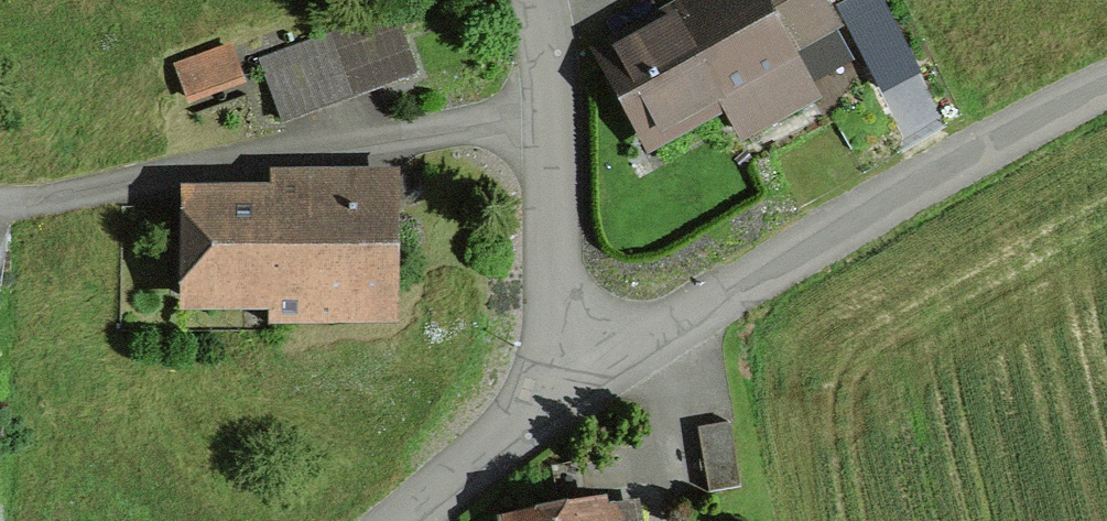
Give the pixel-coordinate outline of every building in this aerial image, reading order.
[(813,0),(702,0),(597,57),(642,140),(718,99),(739,136),(805,101),(779,52),(827,26),(813,0)] [(384,13),(253,61),(275,121),(406,73),(384,13)] [(223,53),(170,62),(177,105),(230,96),(223,53)] [(278,205),(201,205),(175,205),(174,297),(264,297),(264,326),(385,324),(385,308),(390,308),(390,205),(278,205)] [(734,488),(723,423),(690,428),(701,493),(734,488)] [(629,509),(590,517),(589,510),(530,520),(632,520),(629,509)]
